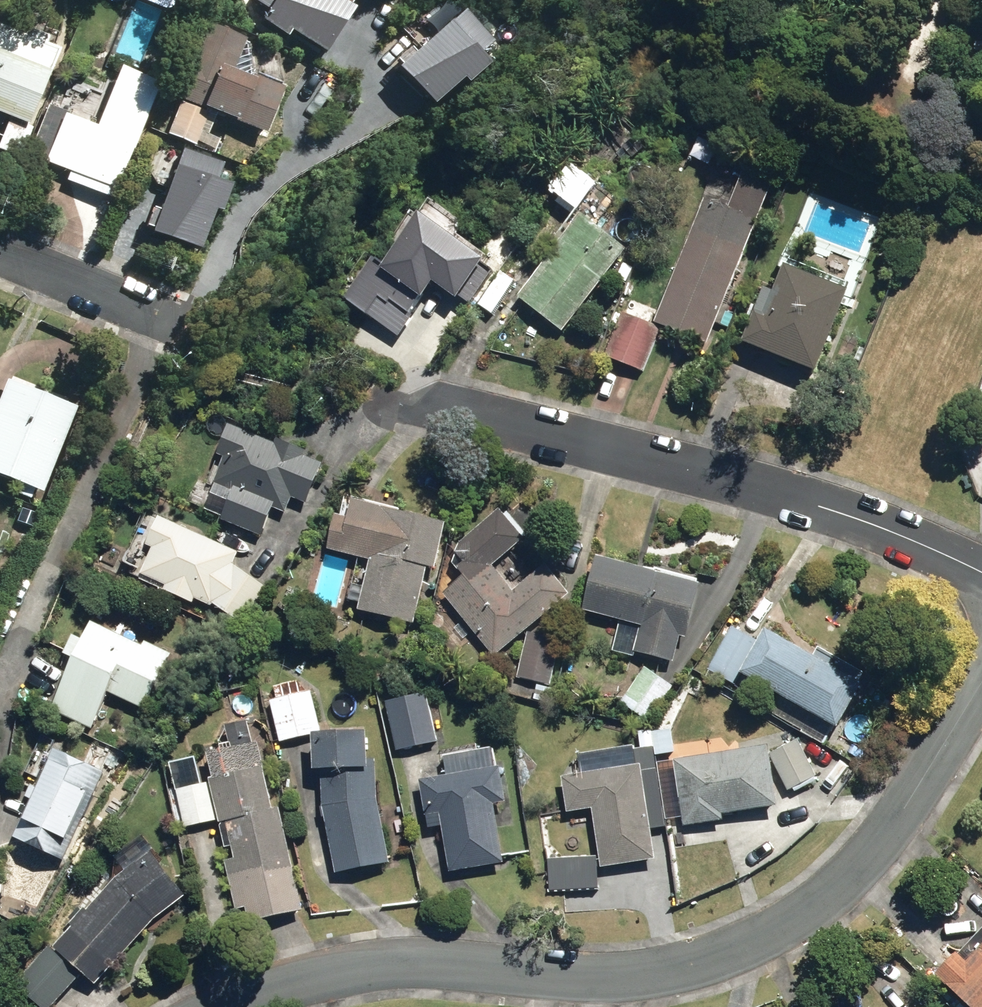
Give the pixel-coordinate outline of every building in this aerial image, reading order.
[(272,9),(266,18),(291,34),(295,28),(330,50),(358,6),(348,0),(257,0),(272,9)] [(467,8),(406,65),(439,101),(467,75),(471,79),(492,60),(483,50),(496,38),(467,8)] [(207,22),(179,96),(270,130),(288,84),(261,73),(259,78),(234,68),(246,37),(207,22)] [(31,124),(62,48),(0,23),(0,112),(31,124)] [(46,159),(112,186),(114,187),(155,88),(116,72),(93,126),(64,115),(46,159)] [(208,112),(182,102),(169,133),(196,143),(208,112)] [(224,164),(186,149),(156,228),(203,246),(217,207),(224,210),(233,185),(218,179),(224,164)] [(597,187),(575,166),(553,189),(574,210),(597,187)] [(709,194),(654,318),(699,340),(772,188),(737,171),(722,200),(709,194)] [(370,256),(342,296),(395,332),(431,279),(455,295),(483,255),(418,211),(382,264),(370,256)] [(519,293),(562,326),(624,247),(580,213),(519,293)] [(764,284),(741,340),(814,371),(845,291),(785,269),(777,287),(764,284)] [(623,311),(604,353),(641,369),(660,327),(623,311)] [(35,493),(78,405),(0,368),(0,476),(35,493)] [(211,484),(202,509),(261,530),(269,506),(290,514),(294,503),(307,507),(324,459),(223,422),(212,453),(221,456),(211,484)] [(443,520),(351,497),(346,517),(334,514),(326,548),(372,559),(359,607),(412,621),(426,564),(432,566),(443,520)] [(546,565),(512,593),(489,564),(522,537),(499,509),(448,551),(466,572),(442,591),(493,654),(569,592),(546,565)] [(147,574),(242,618),(268,562),(170,517),(158,511),(144,541),(159,548),(147,574)] [(634,651),(677,659),(691,586),(596,568),(588,612),(640,622),(634,651)] [(95,617),(55,708),(97,726),(112,692),(146,707),(171,650),(95,617)] [(725,680),(736,666),(830,724),(854,684),(762,627),(754,638),(737,626),(708,668),(725,680)] [(528,632),(518,676),(547,682),(557,638),(528,632)] [(667,686),(644,669),(622,697),(645,715),(667,686)] [(275,699),(282,736),(324,729),(317,691),(275,699)] [(392,696),(396,747),(438,744),(433,693),(392,696)] [(317,810),(327,869),(392,863),(375,799),(365,728),(305,733),(307,764),(321,764),(321,770),(317,810)] [(799,742),(771,754),(787,790),(815,777),(799,742)] [(249,925),(302,911),(260,743),(218,753),(201,757),(174,761),(185,830),(223,824),(249,925)] [(665,824),(651,744),(577,757),(580,775),(562,778),(567,810),(592,806),(603,867),(653,858),(648,827),(665,824)] [(767,744),(674,758),(684,824),(721,818),(720,812),(776,804),(767,744)] [(51,756),(11,836),(61,862),(102,781),(51,756)] [(424,826),(440,824),(447,872),(500,864),(491,802),(503,800),(498,767),(417,778),(424,826)] [(149,856),(113,886),(16,989),(35,1006),(60,1006),(147,918),(181,892),(149,856)] [(546,861),(547,894),(596,892),(596,860),(546,861)] [(939,971),(974,1006),(981,1006),(981,930),(939,971)]
